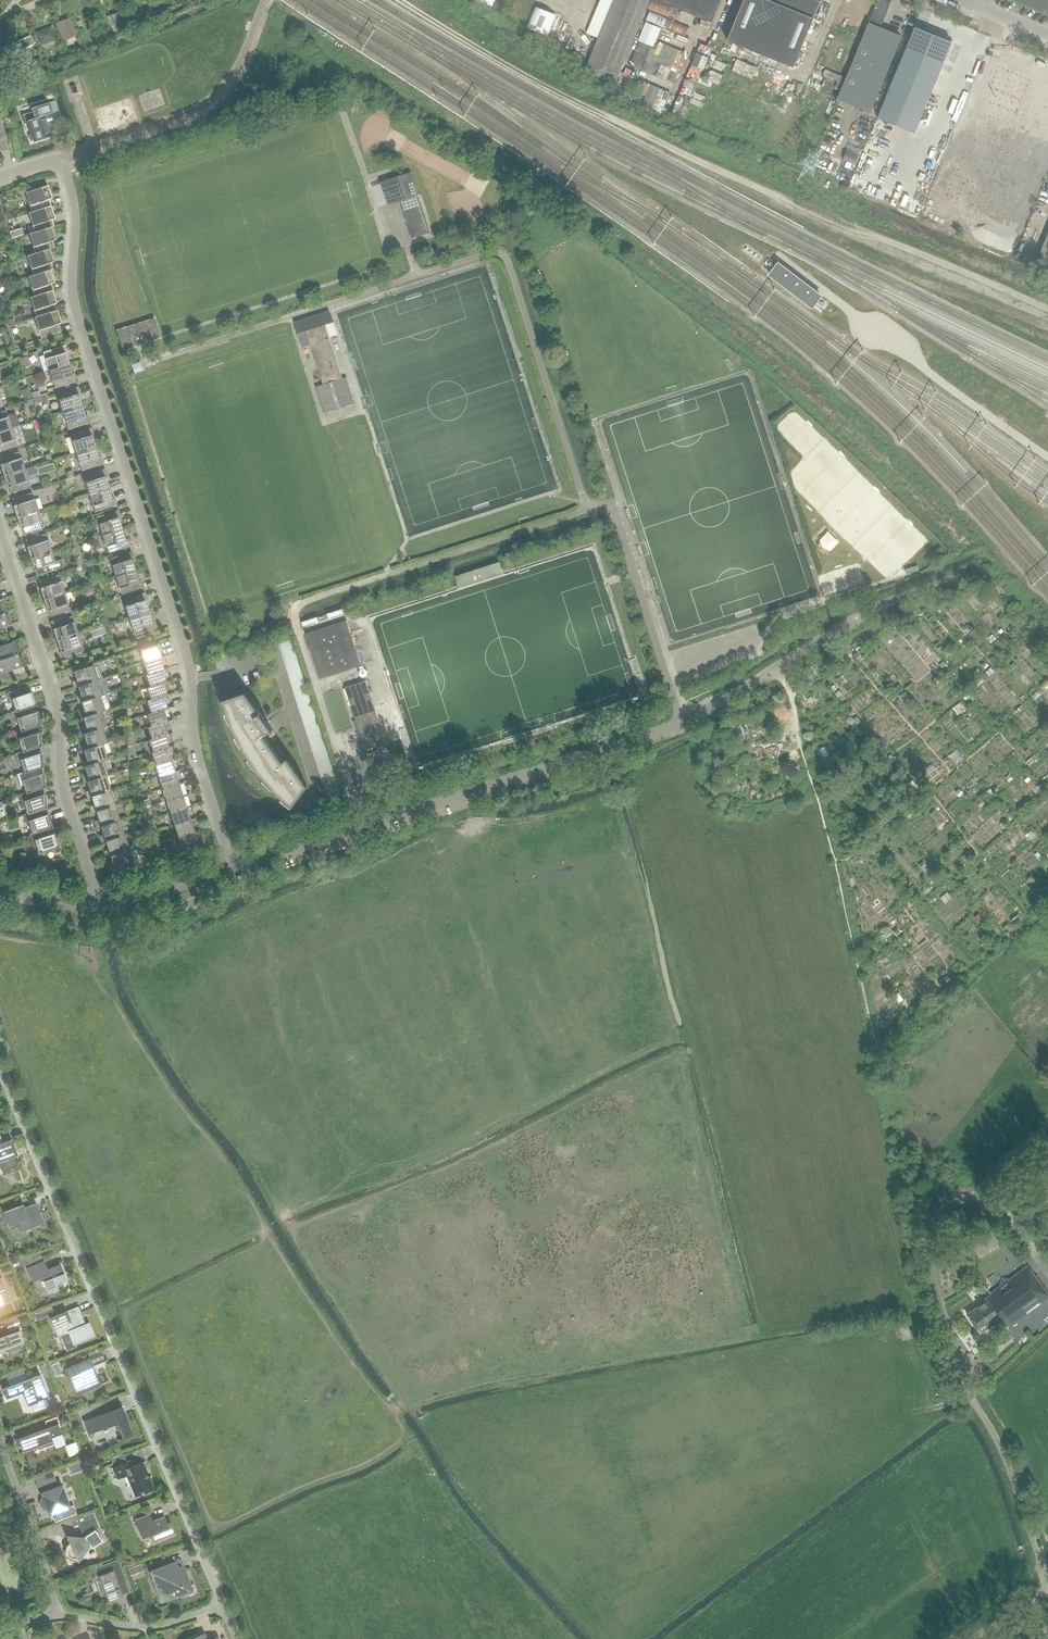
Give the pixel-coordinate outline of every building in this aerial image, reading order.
[(583,72),(614,84),(650,0),(614,0),(583,72)] [(597,38),(613,0),(602,0),(588,34),(597,38)] [(648,9),(667,17),(671,8),(652,0),(651,0),(648,9)] [(712,23),(722,0),(655,0),(712,23)] [(821,2),(816,0),(744,0),(727,41),(794,68),(821,2)] [(901,37),(880,29),(891,3),(884,0),(878,0),(846,78),(843,84),(837,99),(870,113),(901,37)] [(1047,16),(1047,0),(1010,0),(1047,16)] [(556,16),(535,7),(526,28),(547,37),(556,16)] [(649,11),(645,21),(685,37),(689,27),(649,11)] [(86,12),(79,14),(85,29),(92,26),(86,12)] [(110,16),(108,17),(114,32),(125,27),(119,12),(110,16)] [(69,18),(59,22),(66,40),(76,36),(69,18)] [(646,23),(638,41),(653,47),(661,29),(646,23)] [(915,27),(878,118),(914,133),(951,42),(915,27)] [(50,28),(37,33),(42,44),(54,38),(50,28)] [(30,37),(19,41),(22,49),(33,45),(30,37)] [(692,103),(709,58),(714,45),(702,41),(674,115),(680,117),(683,107),(687,109),(689,103),(692,103)] [(0,49),(0,61),(1,63),(12,59),(6,46),(0,49)] [(735,69),(747,73),(751,63),(739,59),(735,69)] [(992,86),(991,88),(1021,101),(1029,80),(999,68),(991,86),(992,86)] [(825,69),(822,76),(838,82),(843,84),(846,78),(840,76),(825,69)] [(716,71),(712,78),(720,82),(724,75),(716,71)] [(662,116),(672,91),(644,79),(634,104),(662,116)] [(1021,101),(1047,112),(1047,88),(1029,80),(1021,101)] [(615,86),(612,91),(631,102),(635,96),(615,86)] [(991,88),(986,101),(1016,113),(1021,101),(991,88)] [(36,103),(37,107),(31,108),(32,112),(21,115),(24,124),(28,123),(34,143),(51,137),(45,117),(52,115),(51,113),(58,111),(55,101),(48,103),(47,99),(36,103)] [(986,101),(980,113),(1011,126),(1016,113),(986,101)] [(1016,113),(1046,125),(1047,121),(1047,112),(1021,101),(1016,113)] [(980,113),(975,126),(1006,138),(1011,126),(980,113)] [(1016,113),(1011,126),(1041,138),(1046,125),(1016,113)] [(975,126),(970,138),(1001,151),(1006,138),(975,126)] [(970,138),(965,151),(996,163),(1001,151),(970,138)] [(1006,138),(1001,151),(1031,163),(1036,150),(1006,138)] [(847,151),(843,160),(855,165),(859,156),(847,151)] [(965,151),(960,163),(991,176),(996,163),(965,151)] [(1001,151),(996,163),(1026,175),(1031,163),(1001,151)] [(960,163),(955,176),(965,180),(975,184),(985,188),(991,176),(960,163)] [(996,163),(991,176),(1021,188),(1026,175),(996,163)] [(400,201),(412,239),(431,233),(411,172),(380,182),(388,205),(400,201)] [(955,176),(947,196),(957,200),(965,180),(955,176)] [(991,176),(985,188),(996,192),(1006,196),(1016,200),(1021,188),(991,176)] [(965,180),(957,200),(967,204),(975,184),(965,180)] [(975,184),(967,204),(977,209),(985,188),(975,184)] [(25,193),(31,212),(28,213),(51,206),(49,199),(52,198),(48,185),(25,193)] [(985,188),(977,209),(987,213),(996,192),(985,188)] [(904,204),(903,207),(909,209),(913,196),(900,192),(897,201),(904,204)] [(996,192),(987,213),(997,217),(1006,196),(996,192)] [(1006,196),(997,217),(1007,221),(1016,200),(1006,196)] [(55,219),(51,206),(28,213),(34,232),(29,234),(54,226),(52,220),(55,219)] [(930,210),(927,216),(947,224),(949,218),(930,210)] [(55,240),(51,227),(54,227),(54,226),(29,234),(35,253),(27,256),(55,247),(52,241),(55,240)] [(1039,256),(1038,256),(1038,257),(1047,261),(1047,233),(1039,256)] [(27,256),(33,275),(28,277),(53,269),(51,263),(54,262),(50,249),(55,248),(55,247),(27,256)] [(768,275),(768,276),(812,310),(813,308),(815,306),(816,304),(821,298),(821,297),(822,296),(779,262),(778,262),(777,264),(772,271),(769,274),(769,275),(768,275)] [(54,283),(50,270),(53,269),(28,277),(34,296),(30,297),(30,298),(54,290),(52,284),(54,283)] [(56,303),(52,291),(54,290),(30,298),(36,317),(34,317),(57,310),(55,310),(53,304),(56,303)] [(57,310),(34,317),(41,337),(60,331),(58,324),(61,323),(57,310)] [(305,331),(323,385),(316,388),(324,413),(354,403),(346,378),(343,379),(325,325),(334,322),(329,311),(294,323),(296,334),(305,331)] [(116,330),(122,350),(160,337),(154,318),(116,330)] [(43,352),(49,370),(69,364),(65,353),(67,353),(65,345),(43,352)] [(27,356),(20,358),(23,366),(30,364),(27,356)] [(72,375),(69,364),(49,370),(55,388),(77,381),(74,374),(72,375)] [(56,394),(62,412),(82,405),(78,395),(81,394),(78,387),(56,394)] [(28,388),(21,391),(24,400),(31,398),(28,388)] [(85,416),(82,405),(62,412),(68,430),(90,422),(88,415),(85,416)] [(11,428),(20,426),(16,413),(7,416),(6,410),(0,412),(0,432),(11,428)] [(33,422),(36,432),(42,430),(39,420),(33,422)] [(0,432),(0,451),(17,446),(11,428),(0,432)] [(70,435),(75,453),(95,446),(92,436),(94,435),(92,428),(70,435)] [(99,457),(95,446),(75,453),(81,471),(103,464),(101,457),(99,457)] [(3,476),(25,469),(19,451),(0,458),(0,461),(1,464),(0,464),(0,466),(3,476)] [(841,453),(802,493),(891,579),(930,539),(841,453)] [(30,487),(27,478),(36,475),(36,474),(38,473),(38,475),(56,469),(54,463),(36,468),(36,467),(34,468),(34,467),(25,470),(25,469),(3,476),(7,488),(8,487),(10,493),(30,487)] [(83,476),(89,494),(108,488),(105,477),(107,476),(105,469),(83,476)] [(112,499),(108,488),(89,494),(94,512),(117,505),(114,498),(112,499)] [(13,506),(17,517),(38,510),(32,493),(12,499),(14,505),(13,506)] [(38,510),(17,517),(20,529),(22,528),(24,535),(44,528),(38,510)] [(96,517),(102,535),(122,529),(118,518),(121,518),(118,510),(96,517)] [(125,540),(122,529),(102,535),(108,553),(130,546),(128,539),(125,540)] [(26,547),(30,558),(51,551),(45,534),(25,540),(27,546),(26,547)] [(55,562),(51,551),(30,558),(34,570),(35,569),(37,576),(64,567),(62,560),(55,562)] [(109,559),(115,577),(135,570),(132,560),(134,559),(132,552),(109,559)] [(83,556),(76,559),(79,565),(85,563),(83,556)] [(139,581),(135,570),(115,577),(121,595),(143,588),(141,580),(139,581)] [(39,588),(43,599),(64,593),(59,575),(39,581),(41,587),(39,588)] [(64,593),(43,599),(47,611),(48,611),(50,617),(70,610),(64,593)] [(123,600),(129,618),(148,612),(145,601),(147,600),(145,593),(123,600)] [(343,609),(327,614),(328,618),(344,613),(343,609)] [(152,622),(148,612),(129,618),(134,636),(156,629),(154,622),(152,622)] [(3,613),(0,614),(0,627),(7,625),(7,626),(11,625),(8,615),(4,616),(3,613)] [(53,629),(57,641),(78,634),(72,616),(52,622),(54,629),(53,629)] [(318,617),(302,622),(303,627),(319,622),(318,617)] [(320,680),(362,666),(347,621),(305,634),(320,680)] [(289,633),(277,637),(279,643),(291,639),(289,633)] [(83,651),(78,634),(57,641),(60,652),(62,652),(63,658),(83,651)] [(992,635),(987,639),(991,643),(996,639),(992,635)] [(291,639),(279,643),(281,649),(293,645),(291,639)] [(17,654),(16,652),(20,650),(17,641),(12,642),(12,643),(0,647),(0,646),(0,660),(17,654)] [(140,650),(144,662),(143,662),(143,663),(160,657),(156,645),(140,650)] [(295,650),(293,645),(281,649),(282,654),(295,650)] [(297,656),(295,650),(282,654),(284,660),(297,656)] [(17,654),(0,660),(0,679),(10,676),(8,670),(16,667),(16,669),(25,666),(22,656),(18,657),(17,654)] [(994,654),(989,659),(993,663),(998,659),(994,654)] [(297,656),(284,660),(286,666),(299,662),(297,656)] [(143,663),(147,674),(145,675),(164,669),(160,657),(161,657),(160,657),(143,663)] [(299,662),(286,666),(288,672),(301,668),(299,662)] [(71,682),(73,688),(98,680),(93,666),(93,665),(73,672),(74,672),(76,680),(71,682)] [(301,668),(288,672),(290,678),(303,674),(301,668)] [(991,668),(986,672),(989,676),(994,672),(991,668)] [(145,675),(149,687),(146,688),(166,682),(165,678),(169,678),(166,669),(164,670),(164,669),(145,675)] [(303,674),(290,678),(292,684),(305,680),(303,674)] [(98,680),(73,688),(74,689),(78,687),(81,695),(76,697),(78,703),(102,695),(97,681),(98,681),(98,680)] [(305,680),(292,684),(294,690),(306,686),(305,680)] [(365,741),(362,742),(365,750),(386,744),(366,681),(345,688),(351,707),(354,707),(358,720),(356,721),(358,729),(361,728),(365,741)] [(146,688),(150,700),(146,701),(147,701),(167,695),(163,683),(166,682),(146,688)] [(899,685),(894,689),(898,694),(903,689),(899,685)] [(12,713),(33,706),(36,706),(32,692),(30,692),(28,686),(7,693),(10,704),(13,703),(15,711),(11,712),(12,713)] [(306,686),(294,690),(296,696),(308,692),(306,686)] [(965,696),(963,698),(965,700),(972,695),(968,691),(964,695),(965,696)] [(308,692),(296,696),(298,702),(310,698),(308,692)] [(906,692),(899,697),(902,701),(909,696),(906,692)] [(307,787),(287,759),(283,763),(266,740),(274,734),(245,693),(222,701),(231,725),(230,725),(242,748),(241,748),(256,769),(255,770),(272,789),(272,790),(291,807),(290,808),(291,808),(307,787)] [(102,695),(78,703),(81,702),(84,710),(79,712),(81,718),(105,711),(111,709),(106,694),(102,696),(102,695)] [(147,701),(150,713),(146,714),(167,708),(163,696),(167,695),(147,701)] [(310,698),(298,702),(300,708),(312,704),(310,698)] [(312,704),(300,708),(302,714),(314,710),(312,704)] [(13,733),(14,734),(35,727),(39,726),(39,723),(41,723),(39,716),(38,711),(35,712),(33,706),(12,713),(15,724),(18,723),(20,731),(13,733)] [(146,714),(150,726),(147,727),(167,721),(163,710),(167,708),(146,714)] [(314,710),(302,714),(303,720),(316,716),(314,710)] [(105,711),(81,718),(81,719),(82,718),(85,726),(80,728),(82,734),(107,726),(102,712),(105,711)] [(318,722),(316,716),(303,720),(305,726),(318,722)] [(147,727),(151,739),(149,740),(168,734),(164,723),(167,722),(167,721),(147,727)] [(320,728),(318,722),(305,726),(307,732),(320,728)] [(813,724),(806,728),(809,733),(816,730),(813,724)] [(741,725),(732,728),(737,743),(746,740),(741,725)] [(107,743),(103,728),(107,727),(107,726),(82,734),(82,735),(83,734),(86,742),(81,744),(83,751),(107,743)] [(15,754),(15,755),(37,748),(41,746),(41,744),(43,743),(41,737),(40,737),(40,732),(37,733),(35,727),(14,734),(17,745),(20,744),(22,752),(15,754)] [(320,728),(307,732),(309,738),(322,734),(320,728)] [(149,740),(152,752),(151,752),(151,753),(169,747),(165,735),(168,735),(168,734),(149,740)] [(324,740),(322,734),(309,738),(311,744),(324,740)] [(326,746),(324,740),(311,744),(313,750),(326,746)] [(107,743),(83,751),(86,759),(81,760),(83,767),(108,759),(106,754),(110,752),(107,743)] [(327,752),(326,746),(313,750),(315,756),(327,752)] [(169,747),(151,753),(155,764),(154,765),(172,760),(168,748),(169,747)] [(17,775),(39,768),(43,767),(43,765),(44,764),(42,757),(42,752),(39,753),(37,748),(15,755),(19,765),(21,764),(24,772),(17,774),(17,775)] [(387,748),(367,754),(373,772),(392,765),(387,748)] [(329,758),(327,752),(315,756),(317,762),(329,758)] [(331,764),(329,758),(317,762),(319,768),(331,764)] [(1032,758),(1026,762),(1029,766),(1035,761),(1032,758)] [(84,783),(108,775),(104,761),(108,759),(83,767),(84,767),(87,775),(82,776),(84,783)] [(154,765),(158,777),(175,772),(171,760),(172,760),(154,765)] [(333,770),(331,764),(319,768),(321,774),(333,770)] [(19,795),(19,796),(41,789),(45,788),(45,785),(46,785),(44,778),(44,773),(41,774),(39,768),(17,775),(21,786),(23,785),(26,793),(19,795)] [(333,770),(321,774),(323,780),(335,776),(333,770)] [(158,777),(162,789),(179,784),(175,772),(158,777)] [(111,791),(106,776),(108,775),(84,783),(87,782),(90,790),(85,792),(87,798),(111,791)] [(335,776),(323,780),(324,786),(337,782),(335,776)] [(1028,777),(1024,780),(1027,783),(1032,791),(1037,787),(1031,780),(1028,777)] [(913,780),(908,784),(912,789),(916,785),(913,780)] [(337,782),(324,786),(326,792),(339,788),(337,782)] [(162,789),(166,801),(182,796),(179,784),(162,789)] [(1041,784),(1033,791),(1036,794),(1044,787),(1041,784)] [(339,788),(326,792),(328,798),(341,794),(339,788)] [(23,816),(45,809),(47,808),(46,806),(48,805),(46,799),(45,794),(42,795),(41,789),(19,796),(22,806),(25,806),(28,813),(23,815),(23,816)] [(111,791),(87,798),(87,799),(91,797),(94,805),(89,807),(91,813),(115,806),(110,791),(111,791)] [(341,794),(328,798),(330,804),(343,800),(341,794)] [(166,801),(170,813),(186,808),(182,796),(166,801)] [(94,822),(96,828),(120,820),(115,806),(91,813),(91,814),(96,812),(99,820),(94,822)] [(170,813),(174,825),(190,820),(186,808),(170,813)] [(1004,808),(1000,811),(1004,817),(1008,814),(1004,808)] [(47,814),(45,809),(23,816),(27,826),(29,825),(32,833),(29,834),(30,835),(51,828),(53,828),(48,814),(47,814)] [(935,810),(930,814),(940,826),(945,822),(935,810)] [(98,836),(100,843),(125,835),(120,820),(96,828),(96,829),(101,827),(103,835),(98,836)] [(194,832),(190,820),(174,825),(177,837),(194,832)] [(53,834),(51,828),(30,835),(33,846),(36,845),(38,853),(59,847),(55,833),(53,834)] [(198,844),(194,832),(177,837),(181,849),(198,844)] [(103,851),(105,858),(129,850),(125,835),(100,843),(101,843),(106,842),(108,850),(103,851)] [(955,847),(949,852),(954,858),(960,852),(955,847)] [(129,850),(105,858),(110,857),(113,864),(108,866),(110,873),(134,865),(129,850)] [(1038,852),(1034,855),(1039,861),(1043,858),(1038,852)] [(858,856),(852,860),(854,864),(860,860),(858,856)] [(947,893),(943,896),(947,902),(952,898),(947,893)] [(1014,917),(1010,920),(1015,926),(1019,922),(1014,917)] [(986,941),(981,945),(986,951),(991,947),(986,941)] [(898,994),(894,997),(899,1003),(904,1000),(898,994)] [(3,1142),(0,1135),(0,1165),(3,1173),(18,1168),(13,1154),(16,1153),(11,1139),(3,1142)] [(44,1223),(36,1203),(25,1208),(23,1204),(3,1212),(8,1226),(18,1222),(21,1232),(44,1223)] [(48,1294),(64,1287),(62,1282),(67,1280),(60,1264),(48,1270),(44,1262),(27,1269),(33,1282),(41,1279),(48,1294)] [(984,1301),(967,1314),(980,1333),(1001,1318),(1008,1327),(1047,1298),(1047,1295),(1027,1266),(982,1299),(984,1301)] [(10,1301),(1,1277),(0,1278),(0,1305),(10,1301)] [(54,1314),(51,1307),(34,1314),(36,1321),(54,1314)] [(58,1338),(60,1337),(66,1351),(76,1347),(74,1344),(75,1344),(74,1343),(93,1335),(88,1325),(86,1326),(78,1307),(50,1318),(58,1338)] [(1,1350),(3,1351),(4,1352),(6,1352),(7,1352),(9,1352),(10,1352),(12,1352),(13,1351),(15,1351),(16,1350),(17,1349),(18,1348),(19,1347),(20,1346),(21,1344),(21,1343),(23,1342),(18,1330),(0,1337),(0,1351),(1,1350)] [(76,1392),(98,1382),(89,1360),(66,1370),(76,1392)] [(46,1364),(39,1366),(41,1372),(48,1369),(46,1364)] [(2,1389),(3,1389),(6,1399),(23,1392),(28,1406),(49,1398),(40,1375),(2,1389)] [(133,1435),(122,1407),(83,1421),(89,1435),(117,1424),(122,1439),(133,1435)] [(48,1427),(17,1438),(22,1452),(53,1440),(55,1447),(66,1443),(58,1424),(59,1423),(56,1417),(46,1421),(48,1427)] [(70,1455),(82,1453),(79,1441),(68,1443),(70,1455)] [(81,1461),(76,1463),(79,1471),(84,1469),(81,1461)] [(153,1487),(149,1478),(152,1477),(145,1462),(130,1468),(127,1462),(110,1469),(114,1480),(127,1474),(131,1484),(127,1486),(132,1498),(143,1493),(143,1491),(153,1487)] [(41,1500),(41,1505),(45,1510),(47,1509),(49,1515),(56,1513),(59,1519),(76,1513),(74,1506),(70,1508),(61,1485),(57,1486),(55,1480),(42,1485),(46,1498),(41,1500)] [(167,1523),(164,1516),(153,1521),(150,1514),(135,1520),(142,1538),(150,1535),(154,1544),(176,1535),(171,1522),(167,1523)] [(97,1527),(95,1520),(78,1526),(81,1533),(97,1527)] [(76,1558),(77,1558),(78,1560),(89,1544),(92,1548),(102,1541),(95,1530),(84,1537),(85,1538),(67,1537),(70,1543),(69,1544),(68,1544),(67,1545),(67,1546),(66,1547),(66,1548),(66,1549),(66,1550),(66,1552),(66,1553),(66,1554),(67,1555),(68,1556),(68,1557),(69,1557),(70,1558),(71,1558),(73,1559),(74,1559),(75,1559),(76,1558)] [(118,1596),(122,1595),(118,1582),(126,1579),(119,1560),(95,1568),(98,1576),(107,1600),(120,1602),(118,1596)] [(177,1573),(174,1572),(175,1570),(172,1563),(150,1572),(162,1602),(186,1593),(190,1595),(193,1594),(195,1590),(194,1586),(190,1584),(184,1569),(178,1572),(177,1573)] [(135,1566),(129,1569),(131,1575),(137,1573),(135,1566)]
